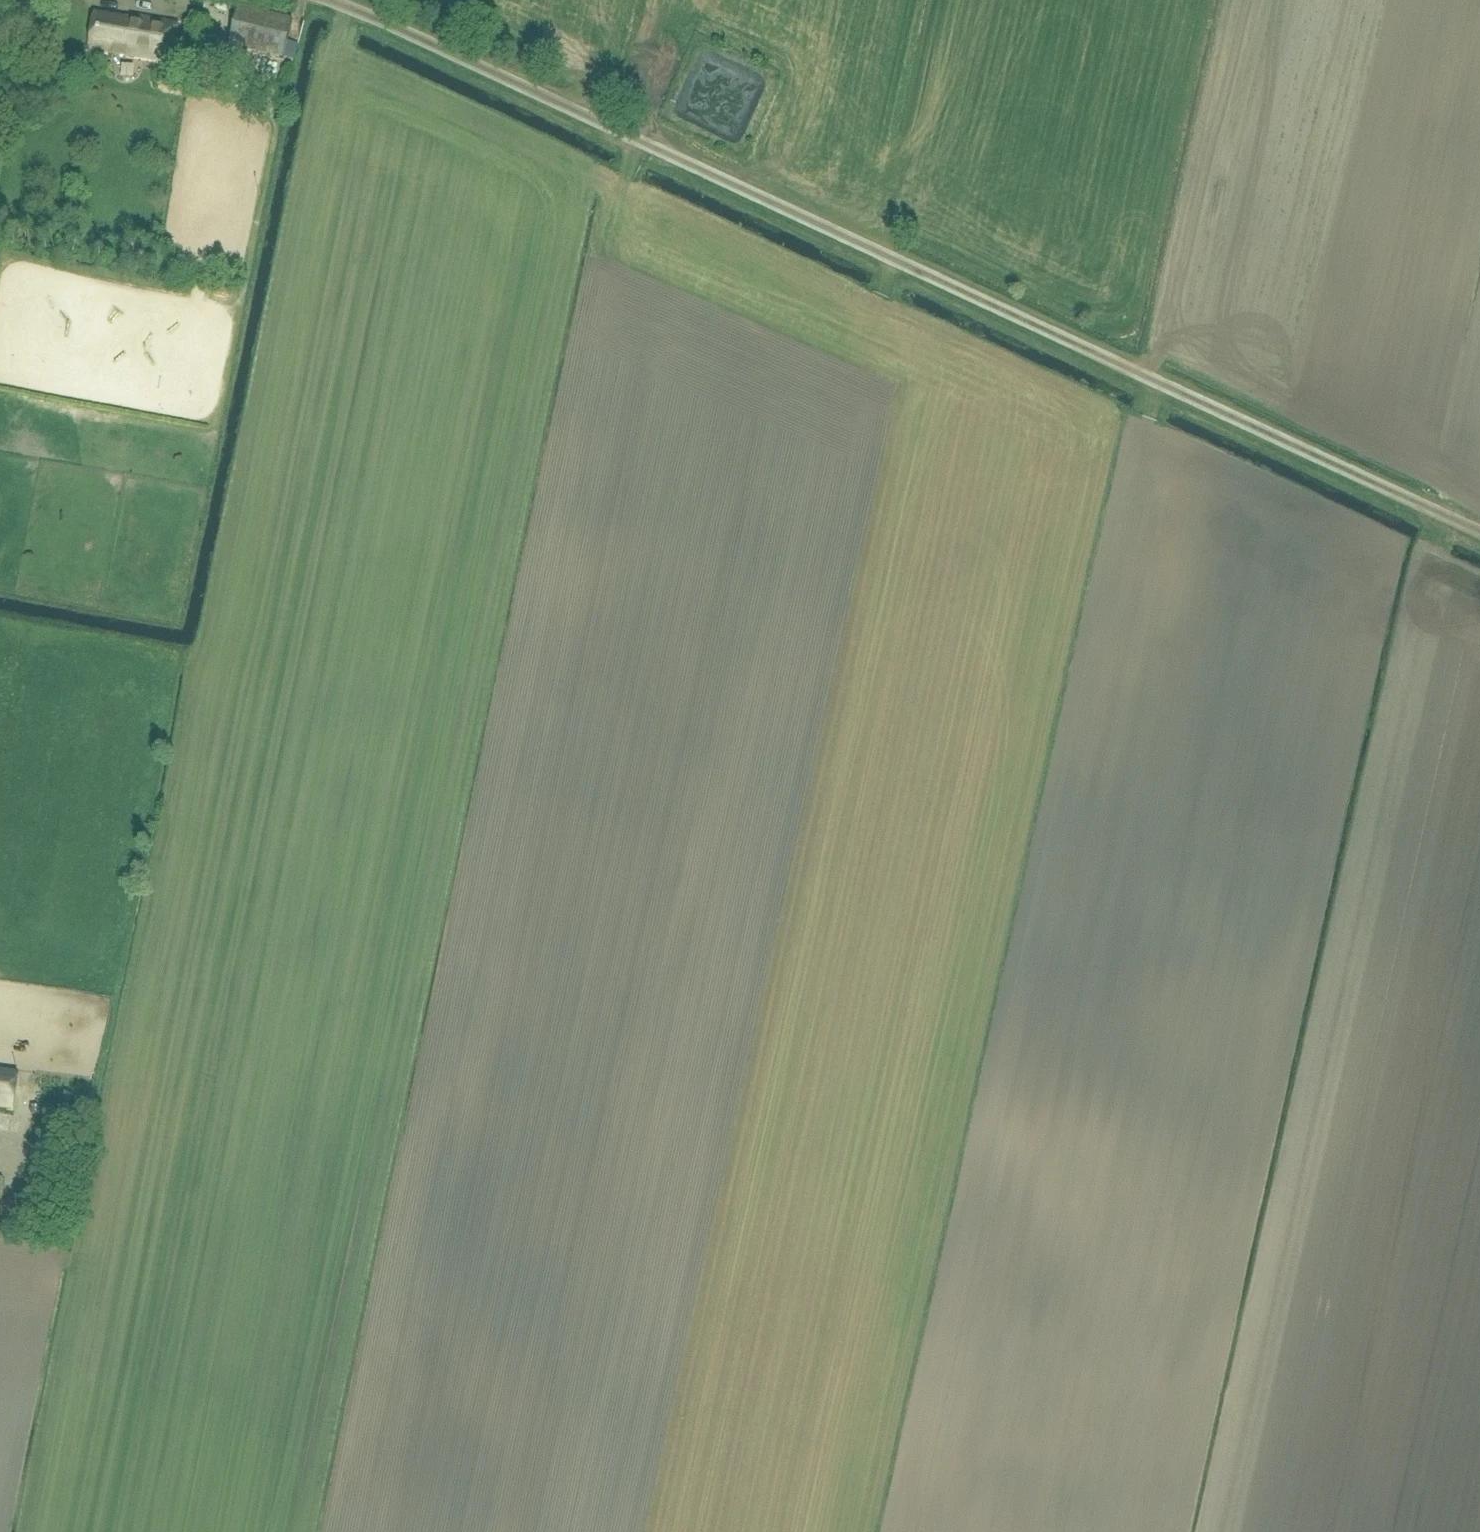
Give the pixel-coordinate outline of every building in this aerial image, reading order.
[(282,60),(290,22),(237,9),(228,48),(282,60)] [(131,22),(94,16),(88,50),(163,63),(169,25),(132,18),(131,22)] [(208,70),(215,28),(190,24),(183,66),(208,70)] [(17,1075),(0,1073),(0,1109),(13,1111),(17,1075)]
